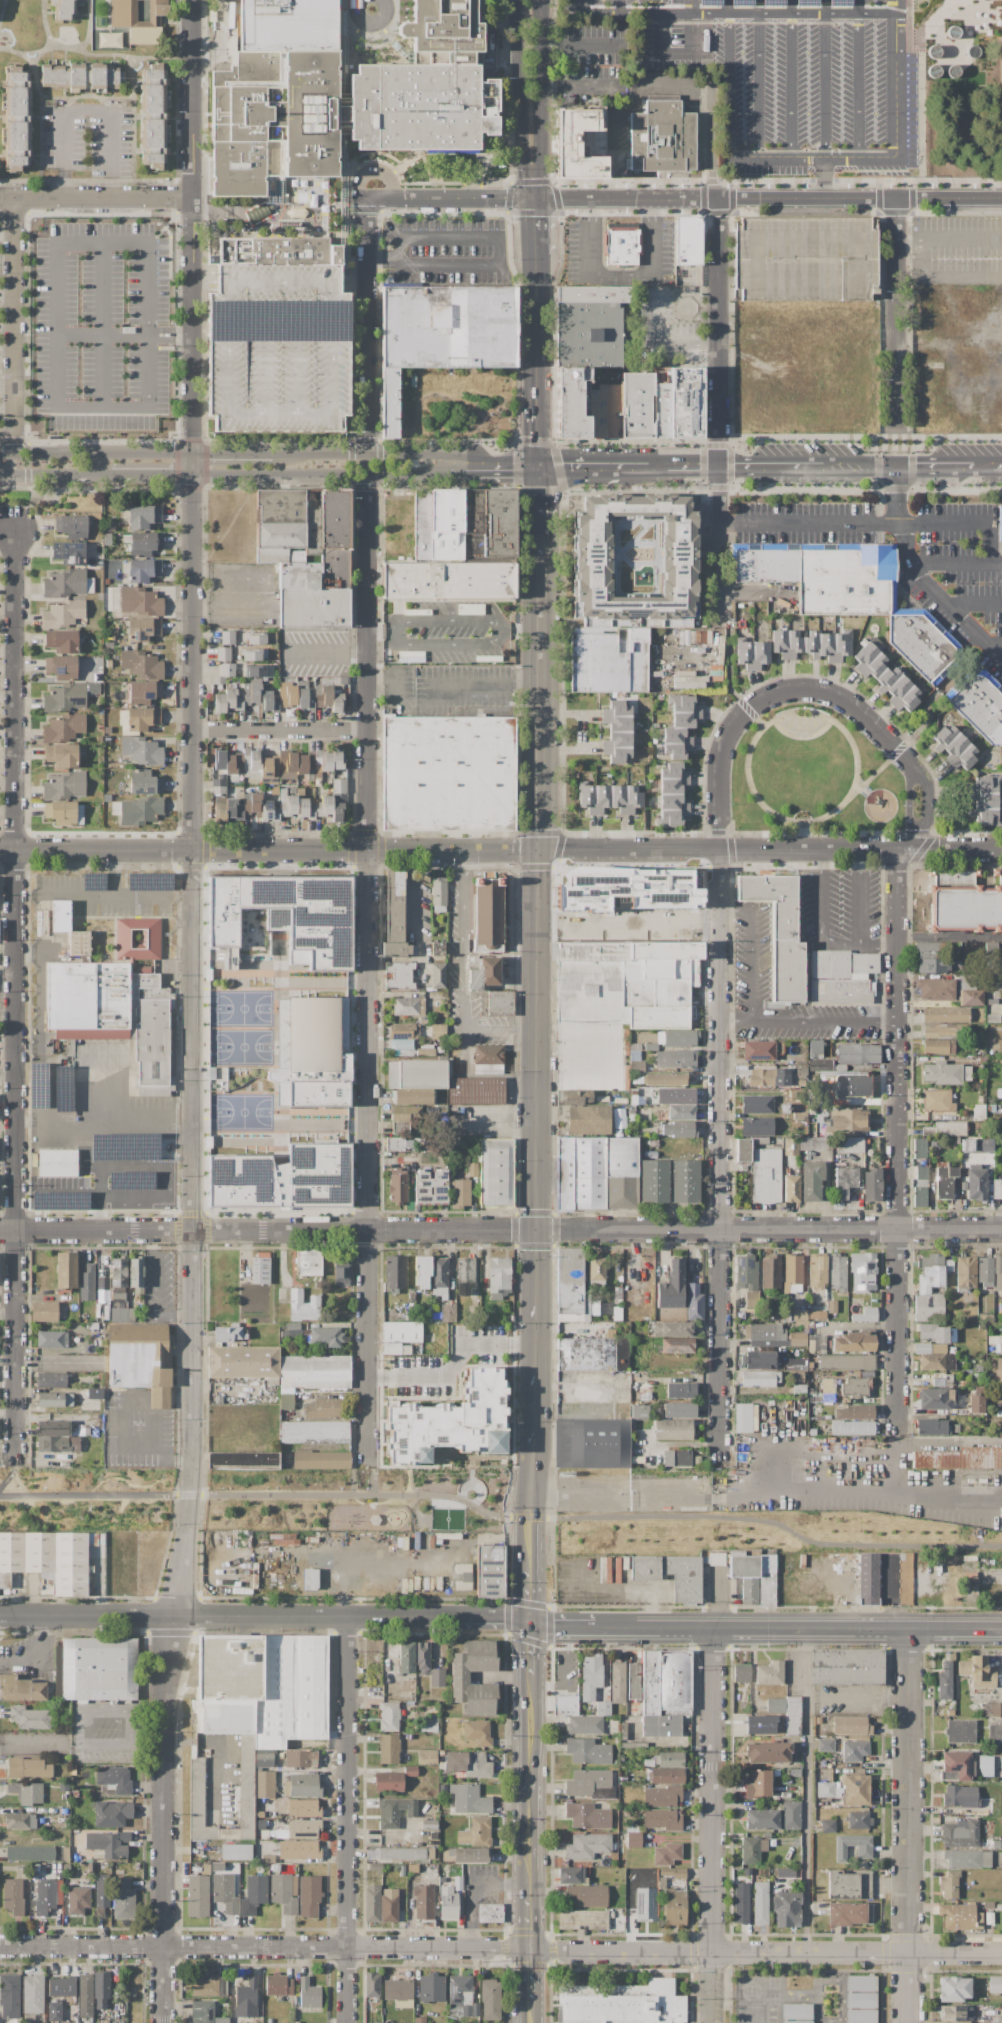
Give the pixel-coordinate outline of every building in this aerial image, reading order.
[(49,6),(49,0),(82,0),(82,5),(76,5),(76,12),(81,12),(81,20),(62,19),(62,23),(54,23),(54,19),(54,6),(49,6)] [(110,29),(129,29),(129,44),(158,44),(158,17),(169,17),(169,0),(149,0),(149,22),(137,22),(137,0),(110,0),(110,29)] [(240,53),(284,51),(338,51),(337,0),(240,0),(240,53)] [(419,27),(419,0),(481,0),(481,28),(500,28),(500,52),(474,53),(448,53),(418,53),(418,37),(404,37),(404,31),(404,27),(419,27)] [(121,33),(98,32),(97,47),(120,47),(121,33)] [(233,53),(240,53),(284,51),(338,51),(338,106),(338,133),(338,175),(284,175),(275,176),(262,176),(262,198),(210,198),(209,71),(233,70),(233,53)] [(448,62),(448,53),(474,53),(475,62),(448,62)] [(118,66),(118,71),(124,71),(125,83),(118,84),(118,85),(118,87),(105,87),(105,92),(96,92),(96,89),(90,89),(90,87),(84,87),(82,89),(78,89),(78,92),(70,92),(70,89),(68,89),(68,88),(56,88),(56,87),(51,87),(50,86),(41,86),(41,66),(41,64),(47,64),(47,59),(56,59),(56,65),(62,65),(62,61),(70,60),(70,63),(74,63),(74,64),(80,64),(80,63),(84,63),(84,64),(93,64),(93,62),(101,62),(101,64),(104,64),(104,65),(109,65),(109,60),(118,60),(118,66)] [(161,62),(155,62),(155,64),(149,64),(149,68),(144,68),(144,70),(140,70),(140,79),(144,79),(144,84),(141,84),(141,88),(139,88),(139,113),(144,113),(144,119),(139,119),(139,148),(144,148),(144,154),(141,154),(141,162),(144,162),(144,164),(149,164),(149,168),(148,168),(148,171),(157,171),(157,169),(161,169),(161,168),(165,168),(165,153),(161,154),(161,148),(165,148),(165,142),(168,142),(168,125),(165,125),(165,119),(161,119),(161,113),(165,113),(165,107),(168,107),(168,91),(165,91),(165,84),(161,84),(161,79),(165,79),(165,70),(161,70),(161,62)] [(363,62),(412,62),(448,62),(475,62),(480,62),(480,81),(496,81),(495,132),(479,131),(479,148),(364,147),(364,137),(349,137),(350,132),(349,106),(349,76),(363,76),(363,62)] [(8,65),(14,65),(14,66),(20,66),(20,71),(25,71),(25,72),(29,72),(29,81),(25,81),(25,87),(29,87),(29,91),(30,91),(30,116),(26,116),(26,121),(30,121),(31,150),(26,150),(26,156),(29,156),(29,165),(26,165),(26,167),(21,167),(21,170),(22,170),(22,173),(13,173),(13,172),(9,172),(9,170),(5,170),(5,156),(9,156),(9,150),(5,150),(5,144),(2,144),(1,128),(5,128),(5,121),(9,121),(9,116),(5,116),(5,110),(1,110),(1,93),(5,93),(5,87),(9,87),(8,81),(5,81),(4,72),(8,72),(8,65)] [(630,113),(645,113),(645,99),(680,99),(680,113),(698,113),(697,170),(630,169),(630,113)] [(349,106),(343,106),(338,106),(338,133),(343,132),(350,132),(349,106)] [(558,110),(601,110),(601,131),(572,131),(572,156),(607,156),(607,176),(558,176),(558,110)] [(264,203),(281,203),(282,177),(281,177),(281,173),(268,173),(268,182),(265,182),(264,203)] [(676,217),(696,217),(700,219),(702,223),(702,265),(675,265),(676,217)] [(735,218),(880,218),(879,300),(734,299),(735,218)] [(605,229),(609,229),(609,231),(634,231),(634,229),(639,229),(639,234),(637,234),(637,245),(639,245),(639,252),(637,252),(637,266),(618,266),(618,267),(614,267),(614,266),(606,266),(606,252),(605,252),(605,245),(606,245),(606,234),(604,234),(605,229)] [(211,432),(350,431),(349,294),(340,293),(340,282),(340,258),(340,238),(210,238),(211,432)] [(383,286),(520,287),(519,369),(399,368),(383,368),(383,286)] [(557,286),(629,287),(629,303),(621,303),(557,303),(557,286)] [(621,303),(620,368),(589,367),(556,367),(557,303),(621,303)] [(556,367),(589,367),(588,390),(588,438),(556,438),(556,367)] [(382,436),(399,436),(399,368),(383,368),(382,436)] [(669,368),(669,438),(701,438),(701,368),(669,368)] [(621,384),(621,373),(653,373),(653,383),(653,395),(650,395),(650,423),(653,423),(653,438),(620,438),(621,384)] [(653,438),(653,423),(653,395),(653,383),(668,383),(669,438),(653,438)] [(604,438),(588,438),(588,390),(598,390),(598,384),(605,384),(604,438)] [(605,384),(621,384),(620,438),(604,438),(605,384)] [(382,489),(413,489),(413,559),(413,562),(382,562),(382,489)] [(413,489),(433,489),(426,559),(413,559),(413,489)] [(433,489),(467,489),(464,535),(464,559),(426,559),(433,489)] [(467,489),(486,489),(483,535),(464,535),(467,489)] [(486,489),(522,489),(516,556),(483,556),(483,535),(486,489)] [(305,491),(305,523),(259,523),(259,506),(256,506),(256,491),(305,491)] [(321,491),(321,549),(321,555),(305,555),(305,548),(305,523),(305,491),(321,491)] [(321,491),(350,491),(349,549),(321,549),(321,491)] [(699,509),(699,619),(691,619),(691,627),(648,627),(584,626),(584,619),(573,618),(574,510),(581,511),(581,495),(594,494),(594,492),(628,492),(628,494),(643,494),(643,492),(675,492),(675,495),(690,495),(690,496),(690,509),(699,509)] [(128,506),(162,506),(162,523),(149,523),(149,528),(128,528),(128,506)] [(86,516),(86,538),(67,538),(67,533),(62,533),(62,532),(55,532),(55,517),(62,517),(62,516),(86,516)] [(305,523),(305,548),(288,548),(256,548),(256,523),(259,523),(305,523)] [(115,532),(104,532),(104,524),(115,524),(115,532)] [(103,533),(111,533),(111,545),(103,545),(103,533)] [(130,533),(156,533),(156,534),(162,534),(162,549),(156,549),(156,550),(152,550),(152,555),(130,555),(130,542),(130,535),(130,533)] [(52,542),(85,542),(85,558),(84,558),(84,565),(62,565),(62,560),(52,560),(52,542)] [(734,544),(895,543),(896,609),(889,615),(798,615),(798,582),(734,582),(734,544)] [(256,548),(288,548),(288,563),(279,563),(256,563),(256,548)] [(279,589),(279,563),(288,563),(321,562),(321,555),(321,549),(349,549),(350,589),(279,589)] [(129,559),(161,559),(161,576),(151,576),(151,583),(129,583),(129,574),(129,559)] [(382,563),(515,563),(515,602),(387,602),(387,598),(382,598),(382,563)] [(85,568),(85,578),(85,593),(85,594),(69,594),(69,597),(59,597),(59,598),(43,598),(43,579),(50,579),(50,573),(62,573),(62,569),(73,569),(73,568),(85,568)] [(85,578),(93,578),(93,593),(85,593),(85,578)] [(119,610),(118,587),(102,587),(103,611),(119,610)] [(120,587),(144,587),(144,591),(154,591),(154,598),(163,598),(163,616),(150,616),(150,615),(137,615),(137,611),(120,611),(120,587)] [(350,589),(350,627),(279,627),(279,589),(350,589)] [(84,600),(84,618),(74,618),(74,625),(69,625),(69,628),(58,628),(58,629),(41,629),(41,611),(49,611),(49,604),(62,604),(62,600),(84,600)] [(889,615),(888,643),(933,688),(966,652),(923,609),(896,609),(889,615)] [(128,618),(160,618),(160,636),(150,636),(150,642),(129,642),(129,633),(128,633),(128,618)] [(648,627),(647,692),(570,691),(571,626),(584,626),(648,627)] [(834,633),(842,633),(842,629),(852,629),(852,648),(851,648),(851,655),(842,655),(842,663),(835,663),(834,633)] [(77,630),(77,654),(55,654),(55,648),(45,648),(45,630),(77,630)] [(787,630),(787,659),(780,659),(780,652),(772,652),(772,630),(787,630)] [(803,637),(803,652),(795,652),(795,659),(787,659),(787,630),(798,630),(798,637),(803,637)] [(819,633),(819,655),(819,659),(812,659),(811,652),(803,652),(803,637),(808,637),(808,630),(819,630),(819,633)] [(221,631),(234,631),(234,644),(221,644),(221,631)] [(266,633),(268,633),(268,632),(276,632),(276,643),(266,643),(266,633)] [(247,644),(247,639),(245,639),(245,633),(266,633),(266,643),(266,644),(247,644)] [(834,633),(835,663),(827,663),(827,655),(819,655),(819,633),(834,633)] [(752,642),(752,671),(745,671),(745,664),(737,664),(737,653),(735,653),(735,637),(747,637),(747,642),(752,642)] [(863,646),(860,643),(864,638),(868,642),(863,646)] [(769,641),(769,663),(760,663),(760,671),(752,671),(752,642),(769,641)] [(859,673),(854,668),(859,663),(853,656),(863,646),(868,642),(869,641),(880,652),(859,673)] [(889,644),(894,649),(890,652),(886,648),(889,644)] [(216,647),(230,647),(230,656),(230,659),(230,661),(216,661),(216,647)] [(243,661),(243,655),(241,655),(241,649),(267,649),(267,652),(268,652),(268,656),(267,656),(267,661),(243,661)] [(120,650),(132,650),(132,651),(144,651),(144,655),(157,655),(157,662),(162,662),(162,679),(137,679),(137,675),(131,675),(131,669),(120,669),(120,650)] [(875,679),(870,673),(864,678),(859,673),(880,652),(887,660),(882,664),(886,668),(875,679)] [(76,656),(76,681),(56,681),(56,674),(50,674),(50,675),(45,675),(45,658),(52,658),(52,656),(76,656)] [(221,663),(234,663),(234,676),(225,676),(221,676),(221,663)] [(234,663),(246,663),(246,674),(242,674),(242,676),(234,676),(234,663)] [(247,676),(247,665),(266,665),(266,666),(266,676),(247,676)] [(886,690),(881,695),(876,690),(881,685),(875,679),(886,668),(890,672),(895,667),(902,675),(886,690)] [(984,669),(1001,687),(1001,745),(990,745),(942,697),(951,688),(955,692),(964,683),(960,679),(969,670),(984,669)] [(892,706),(887,701),(892,696),(886,690),(902,675),(913,685),(892,706)] [(225,676),(225,684),(221,684),(221,687),(217,687),(217,684),(211,684),(211,676),(221,676),(225,676)] [(243,705),(243,689),(243,683),(249,683),(249,677),(261,677),(261,678),(261,682),(261,683),(261,703),(250,703),(250,705),(243,705)] [(129,681),(154,681),(154,682),(161,682),(161,700),(150,700),(150,704),(129,704),(129,681)] [(296,681),(301,681),(308,681),(308,688),(314,688),(314,692),(314,707),(314,710),(296,710),(296,705),(296,685),(296,681)] [(705,681),(705,688),(673,689),(673,682),(705,681)] [(86,682),(86,683),(86,693),(86,708),(69,708),(69,711),(58,711),(58,712),(43,712),(43,694),(51,694),(51,687),(61,687),(61,683),(73,683),(73,682),(86,682)] [(278,697),(278,682),(291,682),(291,685),(296,685),(296,705),(291,705),(291,707),(278,707),(278,697)] [(86,683),(99,683),(99,693),(86,693),(86,683)] [(261,683),(268,683),(268,691),(272,691),(272,697),(278,697),(278,707),(278,712),(272,712),(272,710),(266,710),(266,712),(261,712),(261,703),(261,683)] [(314,692),(321,692),(321,685),(332,685),(332,693),(332,705),(323,705),(323,707),(314,707),(314,692)] [(919,702),(908,712),(902,706),(897,711),(892,706),(913,685),(920,692),(915,697),(919,702)] [(225,708),(225,693),(225,688),(236,688),(236,689),(243,689),(243,705),(243,709),(231,709),(231,708),(225,708)] [(214,693),(225,693),(225,708),(225,713),(220,713),(220,715),(214,715),(214,693)] [(332,693),(343,693),(343,715),(338,715),(338,713),(332,713),(332,705),(332,693)] [(667,694),(687,694),(687,695),(694,695),(694,705),(702,705),(702,712),(672,712),(672,704),(668,704),(667,694)] [(602,716),(602,709),(609,709),(609,700),(624,700),(624,703),(624,706),(631,706),(631,716),(602,716)] [(127,708),(160,708),(160,725),(149,725),(149,732),(142,732),(142,731),(129,731),(129,722),(127,722),(127,708)] [(672,712),(702,712),(702,720),(694,720),(694,728),(685,728),(672,728),(672,712)] [(85,714),(85,733),(76,733),(76,743),(43,743),(43,737),(42,737),(42,733),(43,733),(43,725),(49,725),(49,719),(62,719),(62,715),(73,715),(73,714),(85,714)] [(609,731),(609,723),(602,723),(602,716),(631,716),(631,731),(609,731)] [(515,717),(515,830),(382,830),(382,717),(515,717)] [(939,753),(933,748),(938,743),(932,737),(943,726),(947,730),(952,725),(960,733),(944,748),(939,753)] [(672,728),(685,728),(685,736),(692,736),(692,744),(663,744),(663,728),(672,728)] [(602,747),(602,740),(609,740),(609,735),(607,735),(607,731),(609,731),(631,731),(631,747),(602,747)] [(944,748),(960,733),(970,744),(949,765),(944,759),(949,754),(944,748)] [(120,736),(132,736),(144,736),(144,741),(157,741),(157,747),(162,747),(162,765),(147,765),(147,764),(136,764),(136,761),(131,761),(131,754),(120,754),(120,736)] [(663,744),(692,744),(692,751),(685,751),(685,760),(670,760),(670,753),(663,753),(663,744)] [(970,744),(977,751),(972,755),(977,760),(965,771),(959,764),(954,769),(949,765),(970,744)] [(45,745),(77,745),(77,767),(63,767),(63,769),(55,769),(55,763),(45,763),(45,745)] [(609,764),(609,754),(602,754),(602,747),(631,747),(632,747),(632,758),(625,758),(625,764),(609,764)] [(243,753),(243,748),(250,748),(250,749),(257,749),(257,748),(261,748),(261,758),(261,777),(243,777),(243,775),(243,753)] [(225,750),(225,755),(225,769),(214,769),(214,754),(216,754),(216,750),(225,750)] [(279,758),(279,750),(285,750),(285,751),(291,751),(297,751),(297,755),(297,774),(297,779),(279,779),(279,776),(279,758)] [(314,752),(314,750),(321,750),(321,753),(332,753),(332,769),(332,771),(321,771),(321,778),(314,778),(314,768),(314,752)] [(332,753),(332,750),(344,750),(344,769),(332,769),(332,753)] [(297,755),(299,755),(307,755),(307,752),(314,752),(314,768),(314,781),(307,781),(307,774),(297,774),(297,755)] [(225,755),(234,755),(234,753),(243,753),(243,775),(238,775),(238,782),(230,782),(230,774),(225,774),(225,769),(225,755)] [(261,758),(272,758),(272,755),(278,755),(278,758),(279,758),(279,776),(272,776),(272,777),(261,777),(261,758)] [(660,779),(660,766),(667,766),(667,762),(682,762),(682,771),(689,771),(689,779),(660,779)] [(130,769),(150,769),(150,776),(155,776),(155,778),(162,778),(162,793),(155,793),(155,794),(146,794),(141,794),(130,794),(130,769)] [(84,771),(84,796),(68,796),(68,800),(43,800),(43,782),(49,782),(49,776),(62,776),(62,772),(73,772),(73,771),(84,771)] [(978,793),(978,800),(975,800),(968,800),(968,786),(975,786),(975,777),(990,777),(990,776),(1001,776),(1001,785),(997,785),(997,793),(978,793)] [(332,779),(346,779),(346,794),(332,794),(332,779)] [(689,779),(689,786),(682,786),(682,794),(660,794),(660,779),(689,779)] [(578,780),(587,780),(587,785),(595,785),(595,814),(588,814),(588,807),(578,807),(578,780)] [(595,785),(611,785),(611,807),(603,807),(603,814),(595,814),(595,785)] [(611,785),(626,785),(626,814),(619,814),(619,807),(611,807),(611,785)] [(626,785),(637,785),(637,791),(643,791),(643,807),(634,807),(634,814),(626,814),(626,785)] [(211,786),(226,786),(226,794),(211,794),(211,786)] [(279,817),(279,801),(279,788),(287,788),(287,795),(297,795),(297,799),(297,814),(292,814),(292,817),(279,817)] [(243,814),(243,805),(243,793),(261,793),(261,801),(261,818),(255,818),(255,812),(250,812),(250,814),(243,814)] [(975,809),(975,800),(978,800),(978,793),(997,793),(997,809),(975,809)] [(332,814),(332,796),(332,794),(346,794),(346,803),(344,803),(344,824),(332,824),(332,814)] [(660,794),(682,794),(682,802),(690,802),(690,809),(660,810),(660,794)] [(314,802),(321,802),(321,796),(332,796),(332,814),(326,814),(326,816),(314,816),(314,802)] [(120,800),(137,800),(137,798),(153,798),(153,797),(164,797),(164,815),(156,815),(156,821),(143,821),(143,825),(120,825),(120,815),(120,802),(120,800)] [(226,803),(226,798),(237,798),(237,805),(243,805),(243,814),(243,820),(235,820),(235,817),(226,817),(226,803)] [(297,799),(303,799),(314,799),(314,802),(314,816),(314,819),(307,819),(307,817),(302,817),(302,819),(297,819),(297,814),(297,799)] [(261,801),(279,801),(279,817),(279,821),(272,821),(272,820),(267,820),(267,821),(261,821),(261,818),(261,801)] [(76,802),(76,805),(76,825),(76,826),(56,826),(56,818),(51,818),(44,818),(44,803),(51,803),(51,802),(76,802)] [(120,802),(120,815),(111,815),(111,802),(120,802)] [(214,803),(226,803),(226,817),(226,822),(214,822),(214,803)] [(660,810),(690,809),(690,817),(681,817),(681,826),(655,826),(655,812),(660,812),(660,810)] [(968,809),(975,809),(997,809),(997,817),(1001,817),(1001,826),(975,826),(975,816),(968,816),(968,809)] [(704,866),(561,866),(561,881),(553,881),(553,914),(561,914),(561,937),(618,937),(618,932),(678,932),(678,914),(610,914),(610,897),(628,897),(628,908),(704,908),(704,866)] [(385,868),(405,868),(405,879),(404,879),(404,942),(406,942),(406,945),(416,945),(416,955),(414,955),(414,956),(411,956),(411,955),(406,955),(406,957),(382,957),(382,942),(385,942),(385,868)] [(999,870),(1001,870),(1001,930),(1000,930),(1000,932),(992,932),(992,929),(980,929),(980,932),(973,932),(973,930),(935,930),(935,932),(928,932),(928,924),(930,924),(930,893),(928,893),(928,885),(934,885),(934,876),(928,876),(928,869),(935,869),(935,871),(973,871),(973,869),(980,869),(980,876),(974,876),(974,884),(980,884),(980,890),(992,890),(992,884),(999,884),(999,876),(992,876),(992,868),(999,868),(999,870)] [(206,874),(351,874),(351,973),(317,973),(317,970),(305,970),(305,964),(290,964),(290,956),(236,956),(236,958),(223,958),(223,949),(206,949),(206,874)] [(737,875),(798,876),(797,941),(804,942),(804,953),(811,953),(811,950),(850,951),(850,953),(878,953),(878,974),(875,974),(874,999),(872,999),(872,1003),(811,1002),(811,1001),(804,1000),(804,1002),(772,1002),(773,901),(736,900),(737,875)] [(432,906),(432,894),(432,889),(432,877),(442,877),(442,878),(446,878),(446,906),(433,906),(432,906)] [(474,877),(482,877),(482,879),(495,879),(495,877),(502,877),(502,952),(473,951),(473,939),(467,939),(468,933),(474,934),(474,877)] [(70,901),(70,931),(69,931),(51,931),(51,901),(70,901)] [(115,918),(160,918),(160,960),(115,960),(115,918)] [(702,942),(702,959),(698,959),(698,986),(689,986),(689,1029),(630,1029),(630,1023),(557,1023),(557,961),(555,961),(555,947),(558,947),(558,942),(584,942),(584,924),(640,924),(641,942),(653,942),(653,918),(679,918),(679,942),(702,942)] [(70,931),(89,931),(89,955),(69,955),(69,931),(70,931)] [(431,942),(445,942),(445,958),(433,958),(433,956),(431,956),(431,942)] [(914,952),(914,942),(947,942),(946,958),(918,958),(918,952),(914,952)] [(997,943),(997,956),(985,956),(985,943),(997,943)] [(952,946),(962,946),(962,958),(952,958),(952,946)] [(500,957),(500,966),(503,966),(503,976),(500,976),(500,985),(481,985),(481,969),(480,969),(480,957),(500,957)] [(919,959),(949,959),(949,961),(951,961),(951,969),(949,969),(949,971),(948,971),(948,972),(945,972),(945,973),(918,973),(919,970),(918,970),(918,966),(919,966),(919,959)] [(47,963),(129,963),(129,974),(159,974),(159,988),(170,988),(170,993),(174,993),(174,1009),(168,1009),(168,1076),(173,1076),(173,1090),(170,1090),(170,1095),(137,1095),(137,1089),(134,1089),(134,1077),(138,1077),(138,1061),(135,1061),(135,1039),(54,1039),(54,1028),(47,1028),(47,963)] [(385,963),(415,963),(415,969),(411,969),(411,983),(415,983),(415,989),(385,989),(385,979),(393,979),(393,973),(385,973),(385,963)] [(431,963),(445,963),(445,988),(431,988),(431,963)] [(468,969),(480,969),(481,969),(481,985),(481,990),(468,990),(468,969)] [(953,979),(953,991),(955,991),(955,999),(953,999),(953,1001),(933,1001),(933,1000),(927,1000),(927,999),(919,999),(919,988),(914,988),(914,979),(940,979),(953,979)] [(959,990),(983,990),(983,1006),(959,1006),(959,990)] [(514,991),(514,1015),(488,1015),(488,991),(514,991)] [(995,991),(995,999),(986,999),(985,999),(985,991),(995,991)] [(276,999),(288,999),(288,997),(348,997),(348,1054),(350,1054),(350,1084),(348,1084),(348,1107),(274,1107),(274,1081),(264,1081),(264,1070),(276,1070),(276,999)] [(393,998),(425,998),(425,1015),(393,1015),(393,998)] [(969,1008),(969,1022),(923,1022),(923,1008),(969,1008)] [(986,1014),(1000,1014),(1000,1023),(986,1022),(986,1014)] [(390,1024),(415,1024),(420,1024),(420,1039),(413,1039),(390,1039),(390,1024)] [(431,1024),(446,1024),(446,1040),(431,1040),(431,1024)] [(970,1024),(969,1038),(923,1038),(923,1024),(970,1024)] [(695,1030),(695,1031),(699,1031),(699,1040),(695,1040),(695,1046),(663,1047),(663,1044),(663,1032),(663,1030),(695,1030)] [(390,1039),(413,1039),(413,1050),(390,1050),(390,1039)] [(823,1058),(809,1058),(809,1040),(823,1040),(823,1058)] [(923,1040),(948,1040),(954,1040),(954,1054),(948,1054),(923,1054),(923,1040)] [(775,1041),(775,1059),(743,1059),(743,1041),(775,1041)] [(837,1044),(870,1044),(870,1045),(880,1045),(880,1063),(870,1063),(870,1064),(837,1064),(837,1044)] [(503,1045),(503,1064),(474,1064),(474,1045),(503,1045)] [(640,1050),(640,1061),(629,1061),(629,1050),(640,1050)] [(697,1050),(697,1059),(696,1059),(696,1067),(655,1067),(655,1051),(667,1051),(667,1050),(697,1050)] [(972,1056),(972,1065),(964,1065),(964,1060),(964,1056),(972,1056)] [(398,1060),(447,1060),(447,1072),(447,1089),(387,1089),(387,1062),(398,1062),(398,1060)] [(832,1060),(832,1071),(822,1071),(822,1060),(832,1060)] [(962,1064),(962,1066),(962,1081),(962,1085),(934,1085),(934,1082),(923,1082),(923,1064),(934,1064),(934,1060),(945,1060),(945,1064),(962,1064)] [(629,1061),(640,1061),(644,1061),(644,1072),(629,1072),(629,1061)] [(806,1079),(796,1079),(795,1079),(795,1072),(788,1072),(787,1064),(806,1064),(806,1079)] [(962,1066),(972,1066),(972,1081),(962,1081),(962,1066)] [(782,1069),(783,1085),(749,1086),(749,1075),(753,1074),(753,1069),(782,1069)] [(686,1073),(686,1085),(645,1085),(645,1074),(686,1073)] [(869,1075),(869,1082),(874,1082),(874,1089),(869,1089),(869,1096),(865,1096),(865,1097),(862,1097),(862,1096),(842,1096),(842,1097),(841,1098),(840,1098),(839,1099),(838,1099),(837,1099),(836,1098),(835,1097),(835,1093),(834,1093),(834,1090),(837,1090),(837,1082),(835,1080),(835,1077),(837,1075),(869,1075)] [(449,1077),(504,1077),(504,1105),(449,1105),(449,1077)] [(796,1079),(806,1079),(806,1087),(796,1087),(796,1079)] [(637,1088),(637,1105),(629,1105),(629,1088),(637,1088)] [(695,1088),(695,1104),(657,1104),(657,1098),(651,1098),(651,1089),(657,1089),(657,1088),(695,1088)] [(432,1089),(432,1104),(395,1104),(395,1089),(432,1089)] [(923,1089),(951,1089),(951,1103),(955,1103),(955,1111),(923,1111),(923,1089)] [(592,1090),(592,1102),(583,1102),(583,1105),(564,1105),(564,1090),(592,1090)] [(773,1096),(773,1113),(742,1113),(741,1096),(773,1096)] [(694,1104),(694,1120),(668,1120),(668,1117),(668,1111),(668,1104),(694,1104)] [(780,1104),(790,1104),(790,1113),(780,1113),(780,1104)] [(973,1104),(995,1105),(995,1121),(973,1121),(973,1104)] [(392,1106),(421,1106),(421,1119),(410,1119),(410,1134),(392,1134),(392,1121),(392,1106)] [(567,1106),(608,1106),(608,1114),(609,1114),(609,1134),(567,1134),(567,1106)] [(868,1109),(869,1132),(825,1132),(825,1122),(831,1122),(831,1110),(868,1109)] [(774,1117),(774,1136),(749,1136),(749,1135),(741,1135),(741,1118),(774,1117)] [(693,1121),(693,1128),(697,1128),(697,1137),(672,1137),(672,1135),(662,1135),(662,1124),(672,1124),(672,1121),(693,1121)] [(966,1121),(966,1136),(934,1136),(934,1127),(934,1121),(966,1121)] [(934,1127),(934,1136),(922,1136),(922,1127),(934,1127)] [(386,1137),(405,1137),(405,1147),(399,1147),(399,1151),(386,1151),(386,1137)] [(573,1210),(557,1210),(557,1137),(572,1137),(573,1210)] [(605,1208),(605,1210),(573,1210),(572,1137),(605,1137),(605,1208)] [(605,1137),(637,1137),(638,1208),(605,1208),(605,1137)] [(751,1140),(751,1137),(768,1137),(768,1145),(751,1145),(751,1140)] [(799,1150),(799,1137),(832,1137),(832,1150),(799,1150)] [(864,1137),(864,1152),(836,1152),(836,1137),(864,1137)] [(784,1155),(784,1138),(798,1138),(798,1155),(784,1155)] [(513,1139),(513,1207),(479,1207),(479,1139),(513,1139)] [(927,1139),(927,1158),(914,1158),(914,1139),(927,1139)] [(930,1139),(940,1139),(940,1148),(930,1148),(930,1139)] [(993,1139),(993,1152),(960,1152),(960,1139),(993,1139)] [(206,1208),(206,1153),(213,1153),(213,1156),(269,1156),(272,1166),(290,1162),(290,1144),(312,1144),(312,1140),(336,1140),(336,1142),(352,1142),(352,1208),(206,1208)] [(751,1140),(751,1145),(751,1161),(736,1161),(736,1140),(751,1140)] [(132,1148),(174,1148),(174,1163),(132,1163),(132,1148)] [(106,1177),(98,1177),(98,1149),(106,1149),(106,1177)] [(122,1149),(122,1180),(119,1180),(119,1183),(106,1183),(106,1178),(107,1178),(107,1149),(122,1149)] [(780,1149),(780,1201),(767,1204),(753,1201),(753,1149),(780,1149)] [(38,1150),(78,1150),(78,1176),(38,1176),(38,1150)] [(668,1160),(668,1202),(641,1202),(640,1160),(668,1160)] [(672,1160),(699,1160),(699,1203),(672,1203),(672,1160)] [(823,1161),(823,1180),(820,1180),(820,1201),(801,1201),(801,1162),(823,1161)] [(467,1163),(478,1163),(478,1177),(467,1177),(467,1163)] [(967,1169),(968,1169),(968,1164),(979,1164),(979,1169),(987,1169),(987,1179),(988,1179),(988,1190),(987,1190),(987,1200),(974,1200),(974,1199),(967,1199),(967,1169)] [(916,1166),(928,1166),(928,1179),(916,1179),(916,1166)] [(857,1167),(857,1187),(847,1187),(847,1200),(836,1200),(835,1167),(857,1167)] [(936,1167),(945,1167),(950,1167),(959,1167),(959,1191),(953,1191),(953,1199),(936,1199),(936,1167)] [(880,1168),(881,1201),(864,1201),(864,1171),(869,1171),(869,1168),(880,1168)] [(447,1204),(415,1204),(415,1185),(420,1185),(420,1182),(415,1182),(415,1174),(418,1174),(418,1169),(423,1169),(423,1172),(429,1172),(429,1178),(434,1178),(434,1172),(439,1172),(439,1169),(447,1169),(447,1204)] [(407,1174),(407,1201),(400,1201),(400,1205),(396,1205),(396,1201),(389,1201),(389,1193),(389,1185),(389,1174),(391,1174),(391,1170),(405,1170),(405,1174),(407,1174)] [(132,1171),(174,1171),(174,1187),(132,1187),(132,1171)] [(799,1176),(799,1202),(784,1202),(784,1176),(799,1176)] [(469,1205),(461,1205),(461,1208),(451,1208),(451,1200),(452,1200),(452,1189),(448,1189),(448,1178),(454,1178),(454,1180),(469,1180),(469,1205)] [(993,1180),(1001,1180),(1001,1199),(992,1199),(993,1180)] [(926,1188),(926,1207),(914,1206),(914,1187),(926,1188)] [(132,1188),(174,1188),(174,1204),(132,1204),(132,1188)] [(76,1193),(118,1193),(118,1209),(76,1209),(76,1193)] [(32,1194),(74,1194),(74,1209),(32,1209),(32,1194)] [(557,1249),(582,1249),(582,1290),(590,1290),(590,1322),(557,1322),(557,1249)] [(297,1250),(321,1250),(321,1276),(297,1276),(297,1250)] [(56,1252),(77,1252),(77,1288),(56,1288),(56,1252)] [(271,1257),(271,1283),(251,1283),(251,1257),(256,1257),(256,1252),(270,1252),(270,1257),(271,1257)] [(809,1253),(825,1253),(825,1254),(826,1254),(826,1283),(826,1286),(825,1286),(825,1287),(823,1287),(823,1289),(813,1289),(813,1287),(809,1287),(809,1278),(808,1278),(808,1267),(809,1267),(809,1256),(809,1253)] [(830,1257),(831,1257),(831,1253),(839,1253),(839,1257),(847,1257),(847,1292),(837,1292),(837,1288),(830,1288),(830,1257)] [(849,1253),(863,1253),(875,1253),(875,1266),(877,1269),(877,1272),(875,1275),(875,1290),(868,1290),(868,1293),(852,1293),(852,1272),(849,1272),(849,1253)] [(736,1256),(745,1256),(745,1254),(755,1254),(755,1261),(759,1261),(759,1291),(747,1291),(747,1288),(736,1288),(736,1256)] [(780,1254),(780,1288),(761,1288),(761,1258),(768,1258),(768,1254),(780,1254)] [(802,1255),(802,1284),(790,1284),(790,1293),(783,1293),(783,1282),(784,1282),(784,1254),(793,1254),(793,1255),(802,1255)] [(944,1266),(922,1266),(921,1266),(921,1257),(928,1257),(928,1254),(944,1254),(944,1266)] [(1000,1254),(1001,1254),(1001,1294),(998,1294),(998,1291),(993,1291),(993,1287),(993,1258),(993,1255),(1000,1255),(1000,1254)] [(111,1258),(120,1258),(120,1256),(127,1256),(127,1287),(124,1287),(112,1287),(111,1287),(111,1258)] [(129,1258),(137,1258),(137,1256),(143,1256),(143,1287),(134,1287),(128,1287),(129,1258)] [(407,1256),(407,1289),(397,1289),(397,1294),(383,1294),(383,1281),(385,1281),(385,1276),(384,1276),(384,1267),(385,1267),(385,1256),(407,1256)] [(415,1256),(431,1256),(431,1276),(429,1276),(429,1289),(420,1289),(420,1285),(415,1285),(415,1275),(416,1275),(416,1270),(415,1270),(415,1256)] [(975,1256),(975,1288),(967,1288),(967,1291),(956,1291),(956,1288),(956,1256),(975,1256)] [(510,1257),(510,1293),(507,1293),(507,1296),(502,1296),(502,1300),(489,1300),(489,1257),(510,1257)] [(447,1258),(447,1287),(432,1287),(432,1258),(447,1258)] [(456,1258),(474,1258),(474,1282),(456,1282),(456,1258)] [(589,1258),(604,1258),(604,1280),(589,1280),(589,1258)] [(683,1308),(657,1308),(657,1283),(667,1283),(667,1275),(669,1275),(669,1258),(683,1258),(683,1308)] [(993,1258),(993,1287),(981,1287),(981,1282),(977,1282),(977,1258),(993,1258)] [(334,1284),(334,1259),(349,1259),(349,1284),(334,1284)] [(94,1300),(80,1300),(80,1272),(80,1261),(87,1261),(87,1263),(94,1263),(94,1300)] [(918,1295),(918,1274),(922,1274),(922,1266),(944,1266),(944,1287),(930,1287),(930,1293),(930,1295),(918,1295)] [(456,1282),(474,1282),(474,1286),(473,1286),(473,1294),(469,1294),(469,1295),(465,1295),(465,1296),(461,1296),(461,1295),(456,1295),(456,1282)] [(432,1287),(447,1287),(447,1299),(432,1299),(432,1287)] [(614,1287),(622,1287),(622,1304),(614,1304),(614,1287)] [(290,1321),(290,1303),(290,1289),(290,1288),(302,1288),(302,1303),(309,1303),(309,1297),(320,1297),(320,1320),(301,1320),(301,1321),(290,1321)] [(290,1289),(290,1303),(277,1303),(277,1289),(290,1289)] [(746,1291),(759,1291),(759,1308),(746,1308),(746,1291)] [(943,1293),(943,1319),(933,1319),(933,1322),(915,1322),(915,1295),(918,1295),(930,1295),(930,1293),(943,1293)] [(123,1295),(123,1302),(111,1301),(111,1294),(123,1295)] [(703,1294),(703,1320),(686,1320),(686,1294),(703,1294)] [(837,1300),(837,1313),(828,1313),(828,1300),(837,1300)] [(31,1301),(58,1301),(58,1322),(31,1322),(31,1301)] [(57,1318),(65,1318),(66,1303),(58,1302),(57,1318)] [(455,1304),(455,1322),(441,1322),(441,1304),(455,1304)] [(613,1307),(621,1307),(621,1320),(613,1320),(613,1307)] [(876,1307),(876,1321),(852,1321),(852,1314),(863,1314),(863,1307),(876,1307)] [(126,1308),(126,1323),(118,1323),(118,1308),(126,1308)] [(126,1308),(135,1308),(135,1323),(126,1323),(126,1308)] [(431,1322),(422,1322),(422,1316),(429,1316),(429,1310),(431,1310),(431,1322)] [(808,1310),(808,1320),(793,1320),(793,1310),(808,1310)] [(809,1311),(826,1311),(826,1319),(809,1319),(809,1311)] [(978,1313),(992,1313),(992,1321),(978,1321),(978,1313)] [(382,1322),(422,1322),(422,1342),(382,1342),(382,1322)] [(692,1322),(692,1331),(693,1331),(693,1336),(691,1336),(691,1337),(653,1337),(653,1322),(692,1322)] [(918,1323),(937,1323),(937,1327),(949,1327),(949,1328),(956,1328),(956,1342),(949,1342),(949,1343),(919,1343),(919,1332),(918,1332),(918,1323)] [(108,1324),(168,1324),(168,1344),(171,1344),(171,1410),(149,1410),(149,1388),(108,1388),(108,1324)] [(786,1340),(749,1340),(749,1339),(744,1339),(744,1326),(749,1326),(749,1324),(782,1324),(782,1329),(786,1329),(786,1340)] [(214,1327),(244,1327),(244,1331),(248,1331),(248,1339),(233,1339),(233,1342),(214,1342),(214,1327)] [(310,1328),(341,1328),(341,1333),(344,1333),(344,1342),(341,1342),(341,1347),(327,1347),(327,1344),(310,1344),(310,1341),(310,1334),(310,1328)] [(302,1330),(302,1338),(288,1338),(288,1337),(281,1337),(281,1332),(288,1332),(288,1330),(302,1330)] [(37,1331),(64,1331),(64,1332),(67,1332),(67,1347),(64,1347),(37,1347),(37,1331)] [(790,1332),(807,1332),(807,1346),(790,1346),(790,1332)] [(875,1351),(833,1351),(833,1338),(841,1338),(841,1335),(847,1335),(847,1332),(868,1332),(868,1335),(875,1335),(875,1351)] [(826,1335),(826,1353),(808,1353),(808,1335),(826,1335)] [(615,1338),(615,1371),(557,1371),(557,1338),(615,1338)] [(694,1338),(694,1353),(662,1353),(662,1338),(694,1338)] [(383,1343),(401,1343),(401,1346),(411,1346),(411,1356),(400,1356),(400,1355),(383,1355),(383,1343)] [(945,1343),(945,1353),(913,1353),(913,1343),(945,1343)] [(279,1347),(279,1377),(268,1377),(208,1377),(208,1347),(279,1347)] [(944,1354),(944,1369),(944,1370),(919,1370),(919,1354),(944,1354)] [(944,1369),(944,1354),(954,1354),(954,1369),(944,1369)] [(350,1355),(350,1388),(280,1388),(280,1355),(350,1355)] [(875,1355),(875,1370),(820,1370),(820,1355),(875,1355)] [(745,1369),(745,1357),(775,1357),(775,1369),(745,1369)] [(804,1359),(804,1367),(798,1367),(786,1367),(786,1359),(804,1359)] [(385,1405),(386,1465),(430,1463),(429,1446),(457,1445),(457,1450),(471,1450),(483,1454),(505,1453),(504,1415),(506,1409),(505,1408),(504,1381),(499,1379),(499,1367),(466,1368),(466,1372),(460,1390),(460,1399),(416,1405),(415,1404),(385,1405)] [(775,1371),(775,1372),(780,1372),(780,1382),(775,1382),(775,1387),(742,1387),(742,1371),(775,1371)] [(37,1372),(66,1372),(66,1374),(71,1374),(71,1385),(66,1385),(66,1387),(37,1387),(37,1372)] [(804,1372),(804,1382),(791,1382),(791,1372),(804,1372)] [(268,1377),(279,1377),(279,1385),(268,1385),(268,1377)] [(871,1378),(871,1390),(868,1390),(868,1397),(866,1397),(866,1398),(862,1398),(862,1397),(859,1397),(859,1398),(850,1398),(850,1395),(841,1395),(841,1384),(846,1384),(846,1378),(871,1378)] [(835,1379),(835,1388),(835,1402),(823,1402),(823,1392),(822,1392),(822,1379),(835,1379)] [(650,1381),(650,1401),(635,1401),(635,1381),(650,1381)] [(695,1383),(695,1398),(666,1398),(666,1383),(695,1383)] [(806,1384),(806,1392),(793,1392),(793,1384),(806,1384)] [(918,1388),(946,1388),(946,1390),(953,1390),(953,1400),(955,1400),(955,1405),(950,1405),(950,1409),(918,1409),(918,1404),(917,1404),(917,1399),(918,1399),(918,1388)] [(280,1393),(293,1393),(293,1410),(279,1410),(280,1393)] [(222,1395),(222,1404),(214,1404),(214,1395),(222,1395)] [(969,1396),(985,1396),(985,1413),(969,1413),(969,1396)] [(314,1398),(344,1398),(344,1420),(305,1420),(305,1403),(314,1403),(314,1398)] [(38,1399),(64,1399),(64,1407),(38,1407),(38,1399)] [(696,1403),(696,1418),(664,1418),(664,1403),(696,1403)] [(751,1403),(733,1403),(734,1432),(751,1432),(751,1403)] [(649,1405),(649,1419),(631,1419),(631,1405),(649,1405)] [(821,1405),(821,1415),(807,1415),(807,1405),(821,1405)] [(874,1419),(834,1419),(834,1409),(844,1409),(844,1407),(846,1407),(846,1405),(874,1405),(874,1419)] [(985,1418),(1001,1418),(1001,1435),(985,1435),(985,1418)] [(629,1419),(629,1468),(554,1468),(554,1419),(629,1419)] [(916,1419),(937,1419),(937,1420),(947,1420),(947,1435),(917,1435),(917,1428),(916,1428),(916,1419)] [(692,1420),(692,1439),(655,1439),(655,1420),(692,1420)] [(37,1421),(70,1421),(70,1436),(68,1436),(37,1436),(34,1436),(34,1429),(37,1429),(37,1421)] [(280,1421),(349,1421),(349,1443),(280,1443),(280,1421)] [(874,1434),(832,1434),(832,1422),(874,1422),(874,1434)] [(37,1436),(68,1436),(68,1443),(71,1443),(71,1452),(37,1452),(37,1436)] [(71,1452),(71,1443),(71,1437),(79,1437),(79,1452),(71,1452)] [(959,1446),(1001,1446),(1001,1468),(912,1468),(912,1452),(959,1452),(959,1446)] [(350,1452),(350,1469),(293,1468),(293,1450),(311,1450),(311,1452),(350,1452)] [(691,1450),(691,1451),(693,1451),(693,1454),(691,1454),(691,1466),(664,1466),(664,1450),(691,1450)] [(208,1452),(279,1453),(279,1469),(207,1469),(208,1452)] [(24,1572),(0,1572),(0,1533),(24,1532),(24,1572)] [(24,1572),(24,1532),(54,1532),(55,1572),(24,1572)] [(54,1532),(86,1532),(87,1596),(55,1596),(55,1572),(54,1532)] [(476,1598),(477,1546),(504,1546),(503,1598),(476,1598)] [(831,1604),(831,1552),(884,1552),(884,1605),(864,1605),(864,1594),(851,1594),(851,1604),(831,1604)] [(709,1566),(709,1553),(725,1553),(725,1566),(709,1566)] [(760,1554),(776,1555),(776,1607),(759,1606),(760,1554)] [(729,1555),(759,1556),(759,1605),(742,1604),(742,1577),(729,1577),(729,1555)] [(600,1583),(600,1557),(610,1557),(610,1583),(600,1583)] [(630,1579),(630,1557),(700,1557),(700,1603),(696,1603),(696,1605),(682,1605),(682,1603),(673,1602),(673,1574),(659,1574),(659,1580),(630,1579)] [(804,1568),(804,1560),(825,1561),(825,1568),(804,1568)] [(471,1589),(471,1564),(454,1564),(454,1577),(454,1589),(471,1589)] [(303,1590),(303,1570),(318,1570),(318,1591),(303,1590)] [(10,1573),(0,1572),(0,1588),(9,1588),(10,1573)] [(326,1636),(326,1739),(286,1739),(285,1749),(255,1749),(255,1733),(195,1733),(195,1724),(190,1724),(190,1705),(191,1705),(191,1699),(198,1699),(198,1635),(326,1636)] [(62,1638),(136,1637),(136,1699),(62,1699),(62,1694),(55,1694),(55,1646),(62,1646),(62,1638)] [(451,1697),(451,1658),(453,1658),(453,1652),(462,1653),(462,1642),(465,1642),(465,1641),(498,1641),(497,1709),(495,1709),(495,1717),(485,1717),(485,1714),(462,1714),(462,1708),(465,1708),(465,1702),(453,1702),(453,1697),(451,1697)] [(399,1642),(415,1642),(415,1673),(398,1673),(399,1642)] [(415,1642),(430,1642),(429,1670),(427,1670),(427,1675),(420,1674),(420,1669),(417,1669),(417,1666),(415,1666),(415,1642)] [(811,1648),(883,1649),(883,1686),(810,1685),(811,1648)] [(642,1715),(643,1650),(691,1651),(690,1715),(642,1715)] [(582,1701),(582,1656),(593,1657),(593,1654),(603,1654),(602,1686),(595,1686),(595,1701),(582,1701)] [(958,1660),(970,1660),(970,1656),(987,1656),(987,1669),(996,1669),(996,1687),(992,1687),(992,1692),(980,1692),(980,1688),(971,1688),(971,1676),(958,1676),(958,1660)] [(757,1684),(757,1666),(768,1666),(768,1663),(771,1663),(771,1660),(783,1660),(782,1684),(757,1684)] [(951,1660),(951,1700),(938,1700),(938,1671),(943,1671),(943,1660),(951,1660)] [(610,1702),(611,1662),(625,1663),(624,1703),(610,1702)] [(627,1663),(634,1663),(634,1676),(640,1676),(640,1699),(627,1699),(627,1663)] [(734,1666),(751,1666),(750,1683),(733,1682),(734,1666)] [(444,1669),(444,1687),(430,1687),(430,1675),(427,1675),(428,1671),(430,1671),(430,1669),(444,1669)] [(46,1700),(0,1700),(0,1674),(16,1674),(16,1679),(30,1679),(31,1682),(46,1682),(46,1700)] [(554,1695),(578,1696),(578,1715),(553,1715),(554,1695)] [(786,1696),(801,1696),(802,1735),(786,1735),(786,1713),(767,1714),(767,1698),(786,1698),(786,1696)] [(596,1715),(596,1701),(610,1701),(610,1715),(596,1715)] [(378,1702),(398,1702),(398,1708),(400,1709),(400,1723),(398,1723),(398,1732),(379,1731),(380,1710),(378,1710),(378,1702)] [(739,1702),(747,1702),(748,1711),(740,1711),(739,1702)] [(984,1703),(1000,1703),(999,1717),(984,1716),(984,1703)] [(9,1705),(24,1705),(24,1709),(50,1709),(50,1728),(18,1729),(18,1724),(15,1724),(15,1719),(9,1719),(9,1705)] [(745,1715),(776,1715),(776,1734),(745,1734),(745,1715)] [(437,1732),(424,1732),(424,1721),(432,1721),(432,1716),(437,1716),(437,1732)] [(603,1734),(565,1734),(565,1723),(569,1723),(569,1716),(603,1717),(603,1734)] [(833,1717),(867,1717),(867,1722),(869,1722),(869,1725),(872,1725),(872,1735),(833,1735),(833,1717)] [(463,1720),(489,1720),(489,1737),(492,1737),(492,1747),(475,1747),(475,1739),(463,1739),(463,1720)] [(974,1721),(974,1743),(947,1743),(947,1735),(945,1735),(945,1728),(947,1728),(947,1721),(974,1721)] [(988,1725),(1001,1725),(1001,1740),(988,1740),(988,1725)] [(218,1839),(218,1829),(239,1828),(238,1734),(254,1734),(254,1839),(218,1839)] [(398,1734),(398,1741),(400,1741),(400,1753),(398,1753),(398,1764),(379,1764),(379,1743),(378,1743),(378,1734),(398,1734)] [(565,1738),(572,1738),(572,1739),(594,1739),(594,1745),(611,1744),(611,1764),(593,1765),(593,1763),(571,1763),(571,1753),(565,1753),(565,1738)] [(818,1739),(834,1739),(834,1751),(818,1751),(818,1739)] [(843,1741),(869,1741),(869,1755),(861,1755),(861,1762),(842,1762),(843,1741)] [(745,1743),(791,1742),(792,1751),(794,1751),(794,1761),(747,1762),(747,1753),(745,1753),(745,1743)] [(256,1767),(255,1750),(272,1750),(272,1767),(256,1767)] [(437,1750),(437,1765),(418,1764),(418,1750),(437,1750)] [(286,1766),(285,1751),(317,1751),(317,1766),(286,1766)] [(445,1752),(484,1752),(484,1762),(493,1762),(493,1777),(455,1778),(455,1772),(445,1772),(445,1752)] [(971,1753),(971,1758),(973,1758),(973,1776),(970,1776),(970,1781),(941,1780),(941,1770),(943,1770),(943,1752),(971,1753)] [(659,1753),(684,1753),(684,1767),(659,1767),(659,1765),(655,1765),(655,1756),(659,1756),(659,1753)] [(7,1757),(22,1757),(22,1759),(43,1759),(43,1764),(52,1764),(52,1776),(22,1777),(22,1778),(7,1778),(7,1757)] [(190,1838),(189,1758),(204,1758),(204,1827),(217,1827),(217,1838),(190,1838)] [(983,1765),(993,1765),(993,1775),(983,1775),(983,1765)] [(404,1766),(416,1766),(416,1776),(404,1776),(404,1766)] [(96,1785),(96,1767),(126,1767),(126,1770),(127,1770),(128,1781),(130,1781),(130,1795),(115,1795),(114,1785),(96,1785)] [(651,1768),(684,1768),(684,1783),(651,1784),(651,1768)] [(572,1770),(611,1770),(610,1786),(614,1786),(614,1797),(589,1797),(589,1795),(564,1795),(565,1780),(572,1780),(572,1770)] [(751,1770),(770,1770),(770,1774),(773,1774),(773,1782),(770,1782),(771,1798),(744,1798),(744,1778),(751,1778),(751,1770)] [(256,1797),(256,1772),(274,1772),(274,1797),(256,1797)] [(375,1772),(403,1772),(403,1791),(375,1792),(375,1772)] [(321,1797),(284,1797),(284,1781),(289,1781),(289,1774),(318,1774),(318,1782),(321,1782),(321,1797)] [(844,1775),(869,1775),(868,1805),(841,1804),(841,1796),(844,1796),(844,1784),(840,1784),(840,1776),(844,1776),(844,1775)] [(59,1791),(59,1782),(69,1782),(69,1791),(59,1791)] [(820,1782),(834,1782),(835,1797),(820,1797),(820,1782)] [(6,1783),(43,1783),(43,1803),(32,1803),(32,1806),(20,1806),(20,1800),(17,1800),(17,1793),(6,1793),(6,1783)] [(449,1784),(479,1784),(479,1797),(492,1797),(492,1813),(454,1813),(454,1793),(449,1793),(449,1784)] [(644,1788),(666,1788),(666,1785),(682,1785),(682,1800),(676,1800),(676,1807),(644,1807),(644,1788)] [(976,1787),(976,1793),(979,1793),(979,1806),(975,1806),(975,1808),(958,1807),(959,1806),(944,1805),(944,1803),(943,1803),(943,1793),(945,1793),(945,1785),(961,1785),(961,1787),(976,1787)] [(321,1817),(295,1817),(295,1815),(288,1815),(288,1799),(318,1799),(318,1806),(321,1806),(321,1817)] [(378,1799),(417,1799),(417,1817),(406,1817),(407,1809),(399,1809),(399,1816),(397,1816),(397,1829),(379,1829),(379,1807),(378,1807),(378,1799)] [(783,1801),(800,1801),(799,1829),(782,1829),(783,1801)] [(94,1827),(94,1803),(134,1802),(134,1817),(125,1817),(125,1827),(94,1827)] [(565,1803),(572,1802),(572,1804),(593,1803),(593,1809),(610,1809),(610,1828),(593,1828),(593,1827),(572,1828),(571,1817),(565,1818),(565,1803)] [(643,1809),(676,1810),(676,1815),(682,1815),(681,1831),(665,1830),(665,1827),(643,1827),(643,1809)] [(745,1810),(778,1810),(779,1828),(746,1829),(745,1810)] [(848,1811),(868,1811),(868,1818),(872,1818),(872,1826),(868,1826),(868,1829),(848,1829),(848,1821),(845,1821),(845,1816),(848,1816),(848,1811)] [(7,1829),(7,1814),(37,1814),(37,1829),(7,1829)] [(471,1817),(489,1817),(489,1838),(491,1838),(491,1846),(481,1846),(481,1845),(471,1845),(471,1843),(456,1843),(456,1830),(469,1830),(469,1828),(471,1828),(471,1817)] [(821,1819),(835,1819),(835,1833),(822,1833),(821,1819)] [(978,1819),(978,1847),(941,1847),(941,1823),(956,1823),(956,1821),(967,1821),(967,1819),(978,1819)] [(287,1838),(287,1821),(296,1821),(296,1820),(321,1820),(321,1830),(318,1830),(318,1838),(287,1838)] [(421,1821),(436,1821),(436,1829),(421,1829),(421,1821)] [(627,1832),(641,1832),(641,1847),(627,1847),(627,1832)] [(85,1833),(127,1833),(127,1857),(117,1857),(117,1859),(103,1859),(103,1850),(85,1850),(85,1833)] [(610,1834),(611,1853),(593,1853),(593,1859),(564,1859),(564,1844),(572,1844),(571,1834),(610,1834)] [(836,1835),(872,1835),(872,1861),(855,1861),(855,1846),(846,1846),(846,1862),(836,1862),(836,1835)] [(760,1837),(760,1863),(741,1863),(742,1849),(739,1849),(739,1844),(742,1844),(742,1837),(760,1837)] [(279,1859),(279,1841),(317,1841),(317,1849),(321,1849),(321,1859),(279,1859)] [(992,1841),(1000,1841),(1000,1849),(992,1848),(992,1841)] [(653,1848),(664,1848),(664,1843),(681,1843),(681,1859),(673,1859),(673,1865),(654,1865),(653,1848)] [(251,1844),(220,1844),(220,1860),(251,1860),(251,1844)] [(7,1860),(7,1846),(54,1846),(54,1860),(7,1860)] [(61,1862),(61,1847),(70,1847),(70,1862),(61,1862)] [(426,1848),(426,1859),(379,1859),(379,1848),(426,1848)] [(454,1848),(489,1848),(489,1862),(454,1862),(454,1848)] [(944,1850),(981,1850),(981,1851),(990,1851),(990,1867),(981,1867),(981,1868),(948,1867),(948,1859),(943,1859),(944,1850)] [(262,1863),(262,1855),(274,1855),(274,1863),(262,1863)] [(371,1863),(382,1863),(382,1874),(377,1874),(377,1870),(371,1870),(371,1863)] [(559,1867),(584,1867),(584,1882),(580,1882),(580,1884),(559,1884),(559,1867)] [(660,1868),(684,1868),(684,1870),(686,1870),(686,1878),(673,1878),(673,1875),(660,1875),(660,1868)] [(776,1868),(795,1868),(795,1877),(776,1877),(776,1868)] [(827,1870),(836,1870),(836,1874),(857,1874),(857,1870),(871,1870),(871,1899),(827,1899),(827,1870)] [(957,1899),(942,1899),(942,1891),(940,1891),(940,1885),(939,1885),(939,1877),(947,1877),(947,1870),(960,1870),(960,1878),(957,1878),(957,1899)] [(212,1873),(233,1873),(233,1897),(239,1897),(239,1915),(224,1915),(224,1903),(213,1903),(212,1873)] [(650,1873),(657,1873),(657,1877),(666,1877),(666,1888),(650,1888),(650,1873)] [(108,1908),(107,1874),(94,1874),(94,1917),(103,1916),(103,1908),(108,1908)] [(270,1874),(298,1874),(298,1915),(282,1915),(282,1903),(270,1903),(270,1874)] [(187,1916),(187,1876),(208,1876),(208,1916),(187,1916)] [(241,1916),(241,1898),(246,1898),(246,1876),(267,1876),(267,1903),(256,1903),(256,1916),(241,1916)] [(300,1916),(300,1876),(320,1876),(320,1903),(318,1903),(318,1916),(300,1916)] [(454,1876),(462,1876),(462,1890),(454,1890),(454,1876)] [(114,1919),(114,1878),(130,1878),(130,1889),(135,1889),(135,1919),(114,1919)] [(3,1879),(24,1879),(24,1915),(12,1915),(12,1908),(3,1908),(3,1879)] [(35,1915),(35,1898),(37,1898),(37,1879),(56,1879),(56,1909),(47,1909),(47,1915),(35,1915)] [(68,1882),(90,1881),(90,1910),(68,1910),(68,1882)] [(734,1883),(742,1882),(749,1883),(749,1923),(734,1922),(734,1883)] [(754,1882),(768,1882),(767,1924),(754,1924),(754,1882)] [(380,1885),(379,1922),(365,1922),(365,1888),(366,1888),(366,1885),(380,1885)] [(433,1885),(433,1920),(415,1920),(415,1896),(413,1896),(413,1885),(433,1885)] [(566,1885),(607,1885),(608,1906),(575,1907),(575,1902),(566,1902),(566,1885)] [(440,1886),(453,1886),(453,1893),(457,1893),(457,1920),(440,1920),(440,1886)] [(381,1895),(383,1895),(383,1889),(398,1889),(398,1922),(380,1922),(381,1895)] [(633,1889),(654,1889),(654,1920),(633,1921),(633,1889)] [(665,1889),(675,1889),(675,1891),(686,1891),(686,1925),(664,1925),(665,1889)] [(775,1927),(776,1911),(773,1911),(773,1896),(776,1896),(776,1892),(801,1892),(801,1905),(799,1905),(799,1913),(801,1913),(800,1927),(775,1927)] [(828,1903),(866,1903),(866,1904),(872,1904),(872,1924),(850,1924),(850,1925),(828,1925),(828,1903)] [(478,1904),(501,1904),(501,1923),(478,1923),(478,1904)] [(938,1904),(974,1904),(974,1913),(982,1913),(982,1929),(974,1929),(974,1930),(944,1930),(944,1916),(941,1916),(941,1913),(938,1913),(938,1904)] [(558,1910),(608,1910),(608,1911),(613,1911),(613,1918),(608,1918),(608,1929),(588,1929),(588,1926),(577,1926),(577,1929),(558,1929),(558,1910)] [(94,1972),(109,1972),(110,1998),(107,1998),(107,2009),(95,2009),(95,1999),(94,1999),(94,1972)] [(265,1995),(265,1976),(273,1975),(273,1972),(279,1972),(279,1975),(286,1975),(286,1979),(293,1979),(293,1995),(265,1995)] [(365,1972),(375,1972),(375,1974),(380,1974),(380,1999),(376,1999),(376,1997),(365,1997),(365,1972)] [(419,1975),(427,1976),(427,1972),(436,1972),(436,1976),(445,1976),(444,2001),(419,2001),(419,1975)] [(191,1996),(191,1974),(202,1974),(202,1978),(210,1978),(210,1974),(227,1974),(227,1996),(191,1996)] [(2,2005),(0,2005),(0,1975),(19,1975),(19,2018),(2,2018),(2,2005)] [(24,2013),(24,1976),(32,1976),(32,1975),(44,1975),(44,2013),(24,2013)] [(78,2017),(78,1976),(92,1975),(92,2017),(78,2017)] [(846,1975),(876,1976),(876,2022),(846,2022),(846,1975)] [(989,1975),(1001,1975),(1001,1993),(989,1993),(989,1975)] [(48,1996),(48,1979),(57,1979),(57,1978),(67,1978),(67,1976),(76,1976),(76,1996),(48,1996)] [(257,1976),(257,2017),(253,2017),(253,2022),(241,2022),(241,2017),(234,2017),(234,2006),(235,2006),(235,1986),(247,1986),(247,1976),(257,1976)] [(299,1976),(308,1976),(308,1986),(321,1986),(321,2008),(300,2008),(300,1987),(299,1987),(299,1976)] [(449,1976),(472,1976),(471,2002),(470,2002),(470,2004),(462,2004),(462,2006),(448,2006),(449,1976)] [(969,1978),(969,1998),(962,1998),(962,2002),(938,2002),(938,1992),(940,1992),(940,1985),(938,1985),(938,1976),(959,1976),(959,1978),(969,1978)] [(682,2022),(641,2022),(641,2021),(603,2020),(603,2022),(598,2022),(598,2021),(561,2021),(561,1995),(647,1996),(647,1977),(673,1977),(673,1996),(686,1996),(686,2022),(682,2022)] [(384,1980),(404,1980),(404,1979),(411,1979),(411,1981),(412,1981),(412,1999),(406,1999),(406,2001),(396,2001),(396,1999),(384,1999),(384,1980)] [(501,2020),(484,2020),(483,2002),(481,2002),(481,1979),(496,1979),(496,1982),(500,1982),(501,2020)] [(48,2021),(48,2000),(61,1999),(61,2021),(48,2021)] [(213,2001),(213,2022),(191,2022),(191,2001),(213,2001)] [(471,2003),(479,2003),(479,2016),(471,2016),(471,2003)] [(813,2003),(813,2022),(782,2022),(782,2003),(813,2003)] [(939,2008),(945,2008),(945,2006),(966,2006),(966,2007),(983,2007),(983,2020),(939,2021),(939,2008)]
